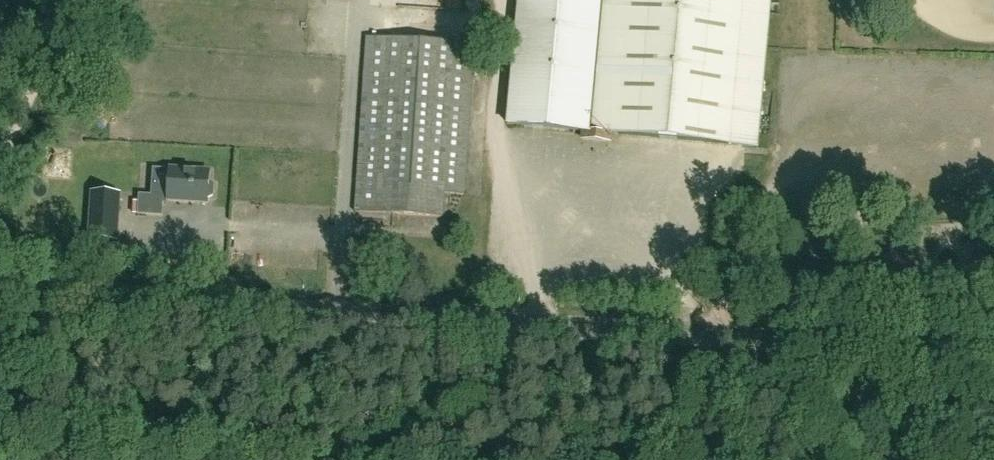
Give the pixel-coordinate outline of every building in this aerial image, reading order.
[(770,0),(519,0),(508,123),(757,146),(770,0)] [(465,194),(475,44),(367,37),(356,211),(443,217),(445,193),(465,194)] [(208,202),(208,198),(214,196),(214,184),(209,181),(210,172),(170,169),(168,199),(208,202)] [(91,191),(87,239),(118,241),(122,193),(91,191)] [(162,216),(163,203),(138,201),(137,214),(162,216)] [(882,456),(878,447),(852,459),(874,459),(882,456)]
